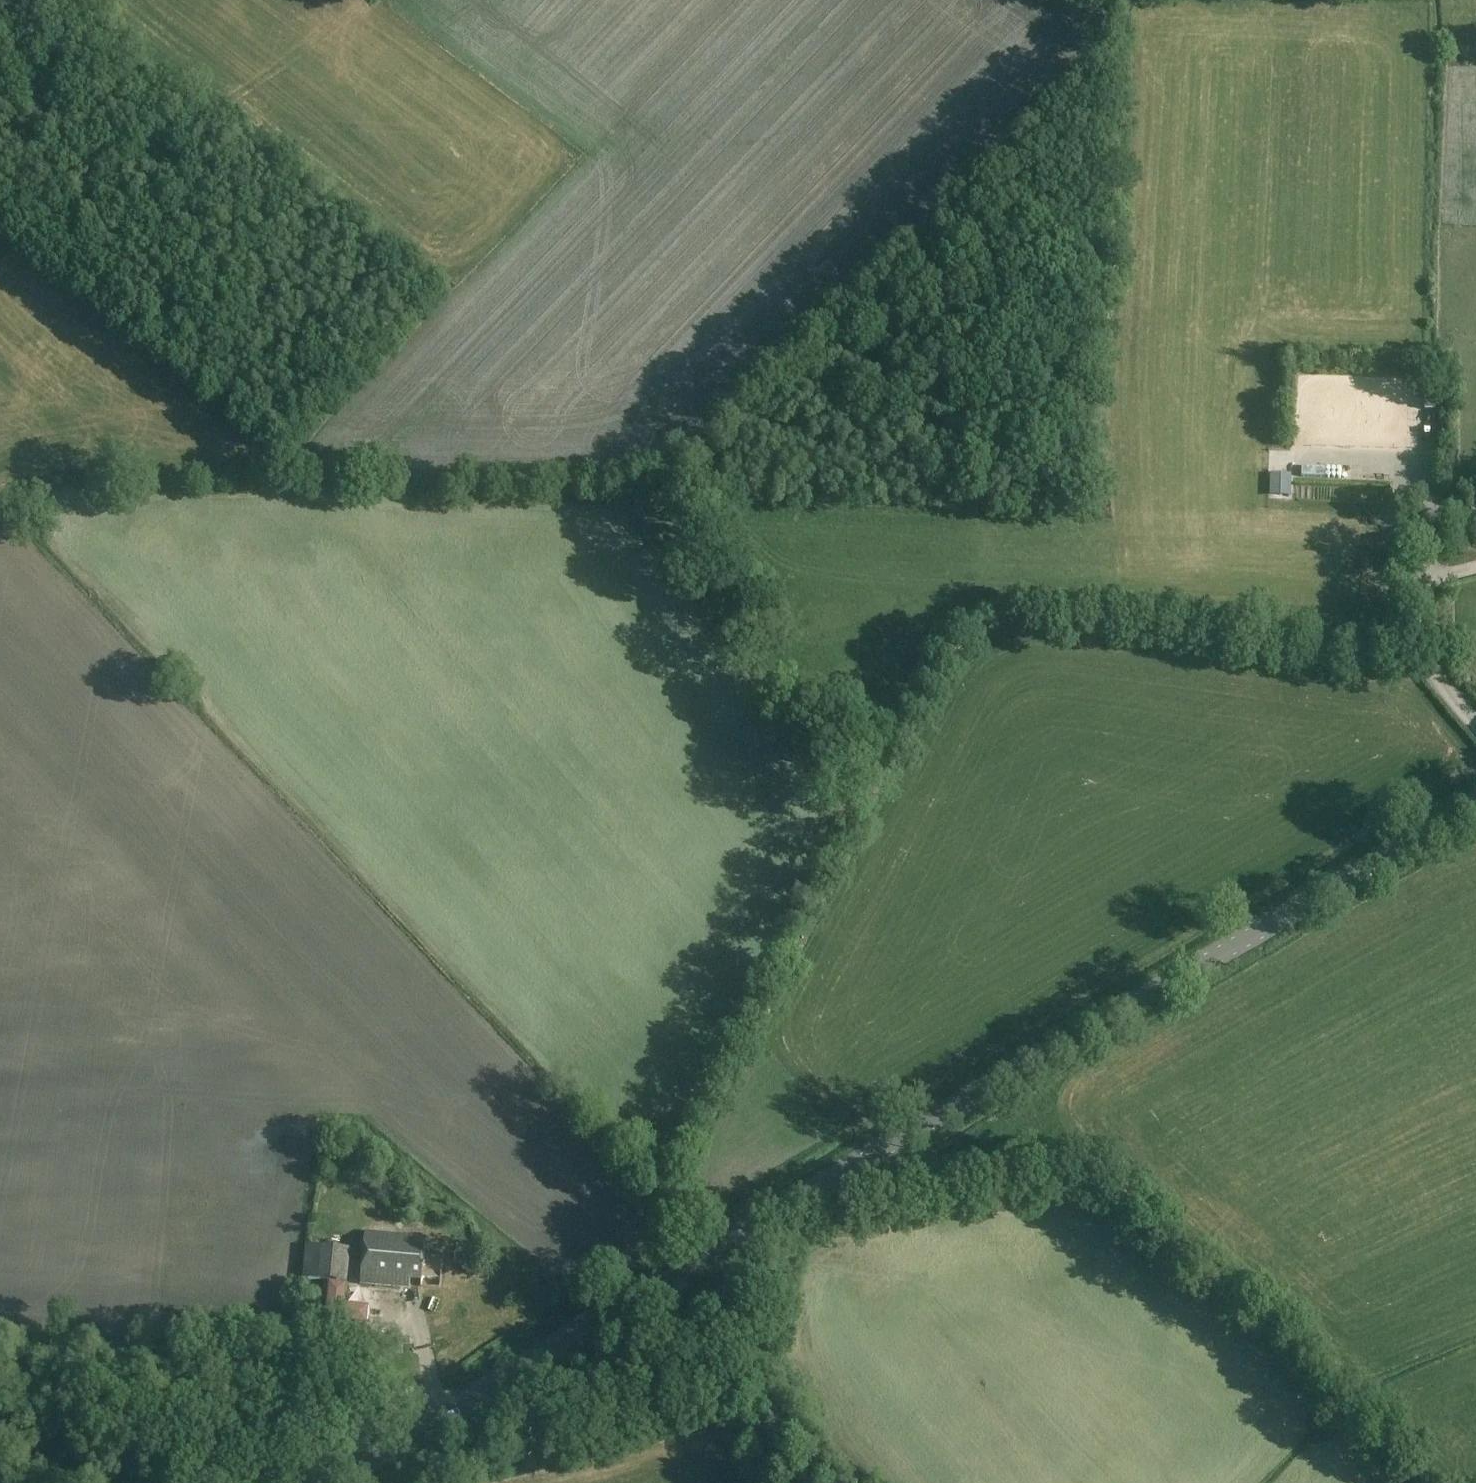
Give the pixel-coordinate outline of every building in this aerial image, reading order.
[(1373,403),(1414,397),(1411,375),(1370,381),(1373,403)] [(1405,406),(1368,406),(1368,420),(1405,420),(1405,406)] [(1370,431),(1359,432),(1361,459),(1380,457),(1381,470),(1423,467),(1420,424),(1377,427),(1376,420),(1369,421),(1370,431)] [(440,1290),(443,1251),(422,1250),(424,1234),(364,1229),(360,1283),(409,1287),(409,1282),(420,1283),(419,1288),(440,1290)] [(352,1251),(306,1245),(302,1280),(348,1287),(352,1251)] [(455,1262),(471,1264),(471,1255),(455,1254),(455,1262)] [(370,1335),(371,1330),(348,1328),(349,1322),(308,1319),(305,1351),(403,1357),(404,1336),(370,1335)]
